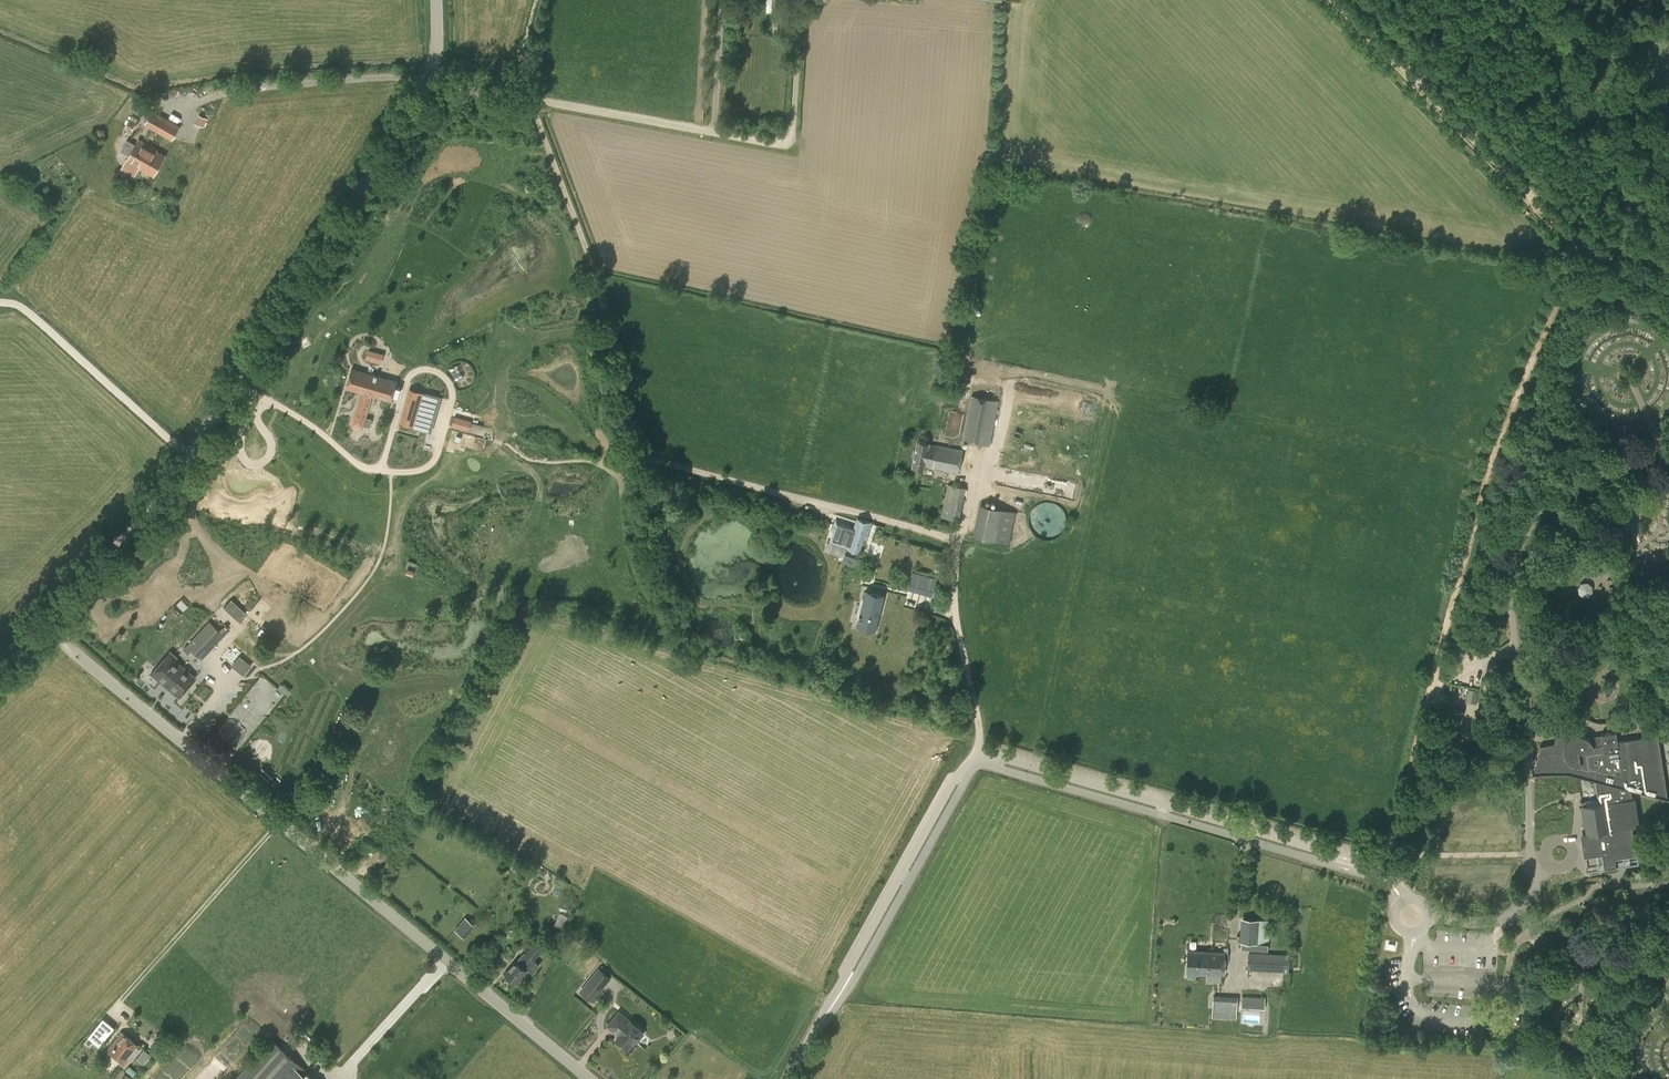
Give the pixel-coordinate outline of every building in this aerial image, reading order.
[(168,119),(152,110),(145,123),(160,131),(168,119)] [(198,113),(194,122),(204,126),(208,118),(198,113)] [(179,125),(168,119),(160,131),(170,136),(172,138),(175,132),(179,125)] [(127,160),(126,161),(136,167),(136,165),(139,167),(154,176),(165,155),(156,150),(148,146),(148,144),(139,139),(127,160)] [(368,349),(365,359),(372,361),(375,351),(368,349)] [(345,388),(361,392),(371,395),(392,401),(397,382),(351,368),(345,388)] [(416,428),(426,393),(407,388),(398,423),(416,428)] [(362,427),(371,395),(361,392),(352,425),(362,427)] [(971,395),(962,440),(989,445),(997,400),(971,395)] [(453,416),(450,425),(468,430),(471,421),(453,416)] [(928,443),(928,442),(917,440),(912,466),(923,468),(923,465),(958,472),(962,450),(928,443)] [(948,484),(941,516),(958,519),(964,487),(948,484)] [(1033,508),(1030,513),(1029,520),(1030,528),(1035,535),(1040,538),(1047,540),(1053,539),(1059,536),(1065,530),(1066,525),(1067,520),(1064,512),(1061,507),(1055,503),(1050,502),(1043,502),(1036,505),(1033,508)] [(981,504),(974,535),(1008,542),(1015,512),(981,504)] [(847,548),(847,549),(859,552),(863,539),(866,539),(871,523),(857,518),(854,528),(849,526),(850,524),(836,520),(832,531),(835,532),(832,540),(849,546),(848,548),(847,548)] [(938,579),(912,572),(908,588),(934,595),(938,579)] [(866,591),(866,590),(856,626),(857,626),(858,622),(876,626),(875,631),(885,595),(884,595),(866,591)] [(185,609),(178,602),(172,608),(179,615),(185,609)] [(189,654),(194,649),(203,658),(228,631),(223,626),(219,630),(209,621),(183,649),(189,654)] [(177,658),(170,651),(151,673),(179,697),(196,677),(175,660),(177,658)] [(230,665),(243,674),(251,663),(238,654),(230,665)] [(1446,706),(1440,734),(1450,736),(1449,740),(1456,741),(1464,710),(1446,706)] [(1552,744),(1540,746),(1533,773),(1532,773),(1532,774),(1569,773),(1595,780),(1598,803),(1587,805),(1586,800),(1580,801),(1580,802),(1581,802),(1582,806),(1581,806),(1586,839),(1581,840),(1583,858),(1601,855),(1604,869),(1616,867),(1615,858),(1620,857),(1637,855),(1633,832),(1625,833),(1624,828),(1639,826),(1635,797),(1632,798),(1631,789),(1668,799),(1668,798),(1667,798),(1658,734),(1617,741),(1615,731),(1601,734),(1601,738),(1592,739),(1590,741),(1588,739),(1587,738),(1586,737),(1584,736),(1581,735),(1579,735),(1577,734),(1575,735),(1574,725),(1572,725),(1569,726),(1567,727),(1565,728),(1563,730),(1560,732),(1558,734),(1557,736),(1556,738),(1555,741),(1554,744),(1552,744)] [(464,916),(453,928),(463,937),(475,925),(464,916)] [(1241,949),(1268,951),(1270,920),(1241,918),(1239,942),(1241,942),(1241,949)] [(544,947),(535,940),(517,961),(515,960),(504,973),(515,982),(527,968),(532,973),(539,964),(533,960),(544,947)] [(1187,977),(1196,978),(1196,972),(1223,974),(1224,958),(1228,959),(1228,953),(1224,953),(1224,952),(1188,950),(1187,972),(1187,977)] [(1248,952),(1247,970),(1288,972),(1289,955),(1248,952)] [(610,978),(599,969),(580,991),(594,1002),(603,991),(601,989),(610,978)] [(1265,998),(1242,996),(1241,1007),(1264,1009),(1265,998)] [(1235,1018),(1236,1000),(1213,999),(1212,1017),(1235,1018)] [(1243,1022),(1260,1023),(1260,1011),(1243,1010),(1243,1022)] [(631,1021),(630,1021),(619,1012),(609,1023),(621,1033),(616,1039),(627,1049),(634,1040),(637,1042),(644,1033),(642,1031),(643,1030),(631,1021)] [(114,1028),(103,1019),(88,1037),(99,1046),(114,1028)] [(107,1051),(123,1064),(139,1045),(122,1032),(107,1051)] [(304,1075),(307,1070),(271,1038),(234,1078),(308,1078),(304,1075)] [(151,1056),(144,1050),(137,1059),(144,1065),(151,1056)]
